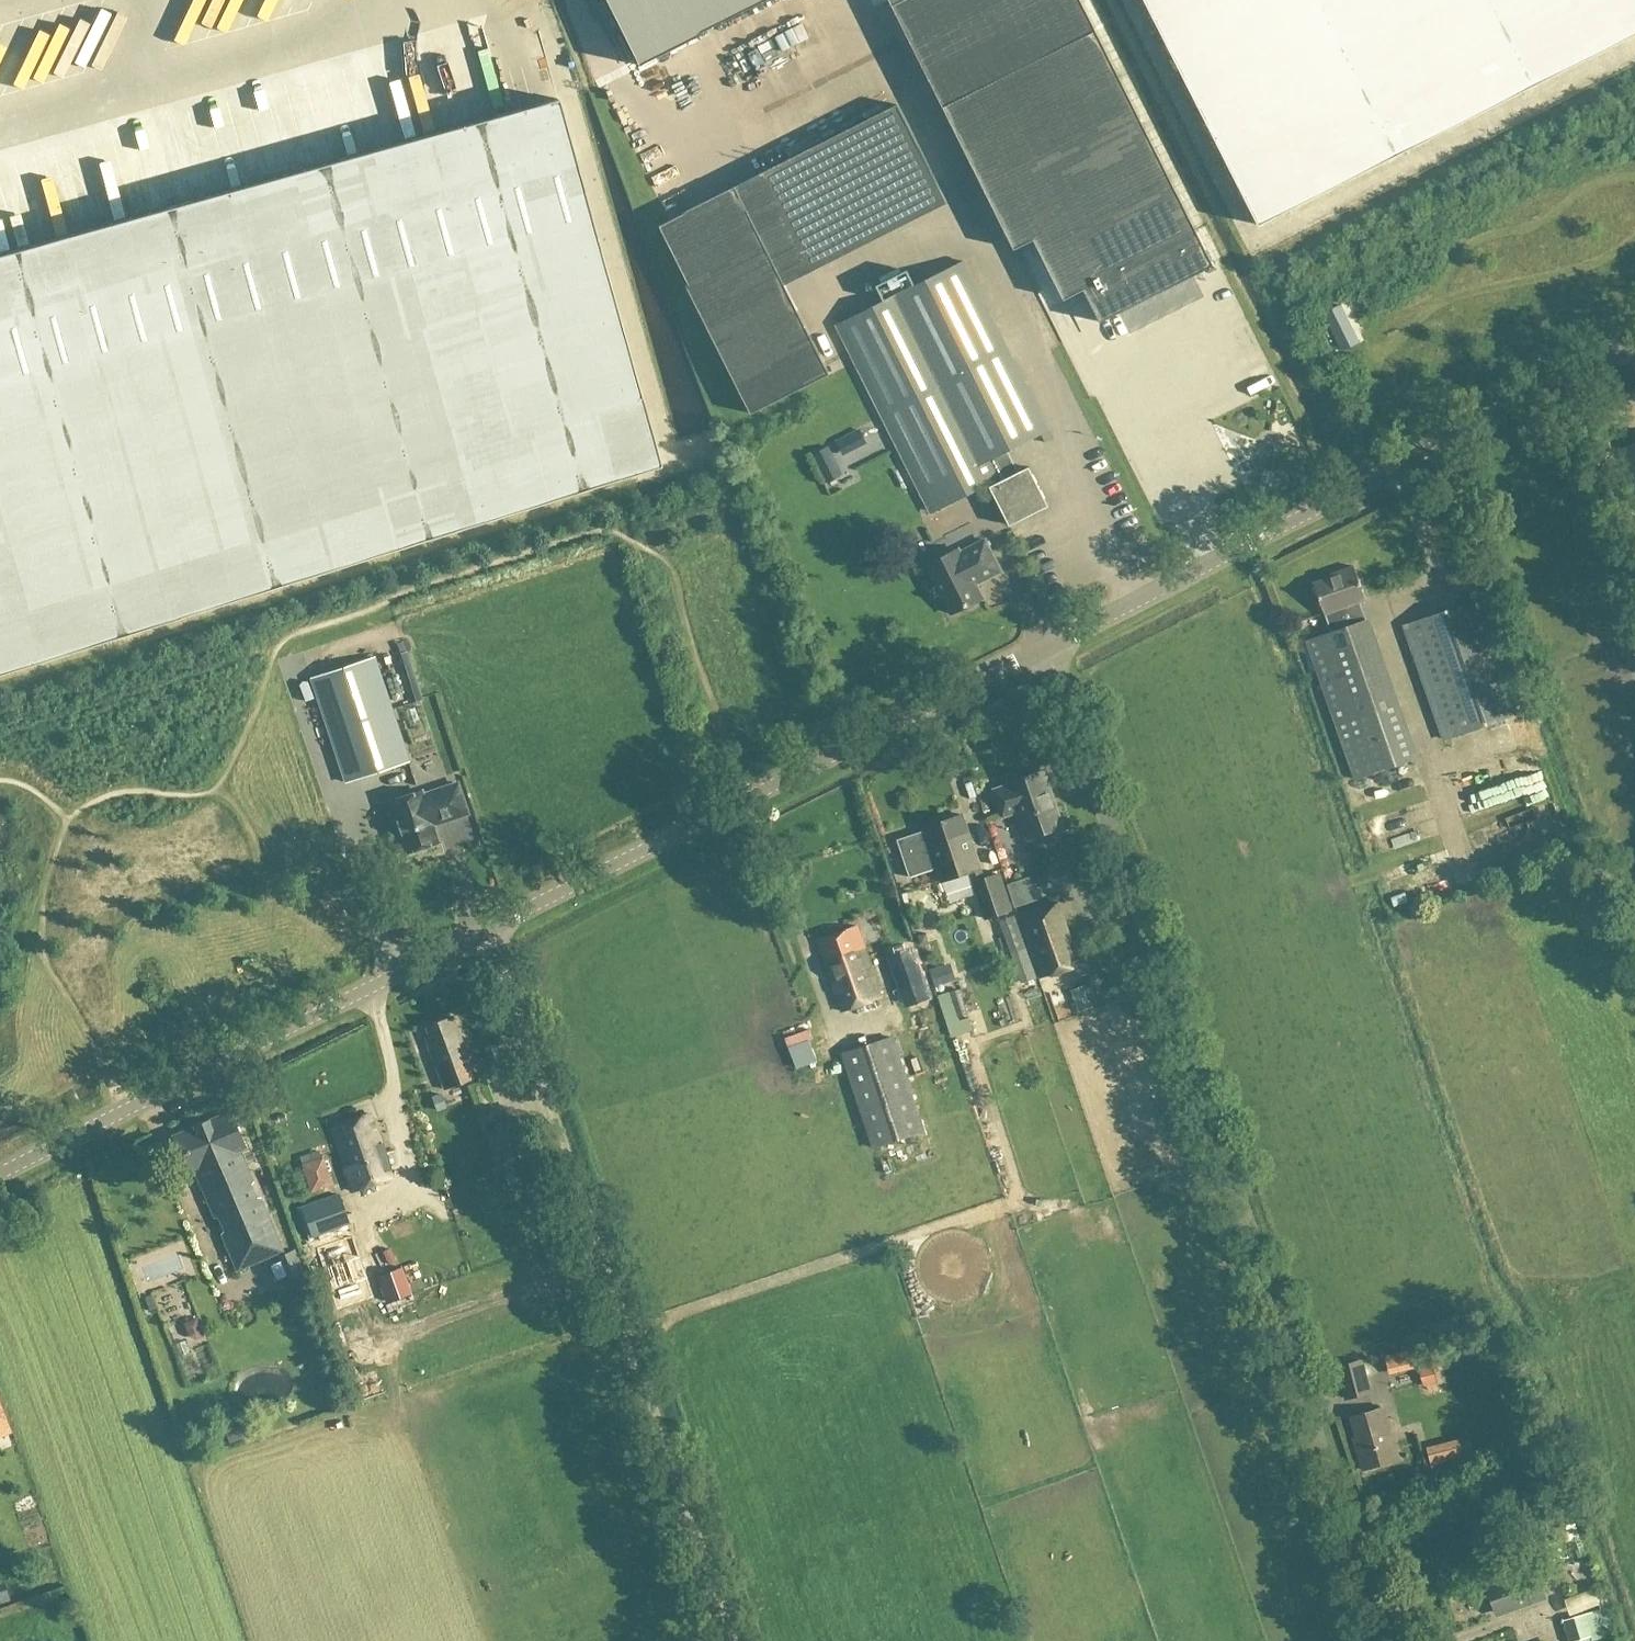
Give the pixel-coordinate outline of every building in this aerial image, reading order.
[(692,42),(774,0),(671,0),(692,42)] [(841,20),(851,17),(845,0),(834,0),(841,20)] [(1258,227),(1634,36),(1634,0),(1143,0),(1258,227)] [(1014,252),(1035,241),(1064,300),(1083,291),(1099,324),(1213,267),(1095,32),(942,108),(1014,252)] [(659,467),(571,153),(576,151),(572,140),(569,141),(557,99),(507,113),(507,114),(0,256),(0,675),(659,467)] [(799,257),(936,187),(895,108),(759,178),(799,257)] [(828,376),(734,188),(656,228),(750,415),(828,376)] [(1008,528),(1047,509),(1029,472),(1016,479),(1003,453),(1046,431),(962,265),(836,330),(930,516),(988,487),(1008,528)] [(1358,344),(1349,326),(1332,335),(1340,353),(1358,344)] [(1047,434),(1040,438),(1044,446),(1052,443),(1047,434)] [(1622,441),(1626,450),(1622,452),(1634,485),(1634,436),(1622,441)] [(827,448),(810,457),(824,485),(841,476),(827,448)] [(957,553),(925,568),(950,617),(981,601),(974,587),(999,575),(983,543),(958,556),(957,553)] [(1411,763),(1393,709),(1365,623),(1358,625),(1352,606),(1364,602),(1353,569),(1336,574),(1336,577),(1312,585),(1323,616),(1329,635),(1305,642),(1351,782),(1411,763)] [(1488,602),(1404,629),(1441,743),(1525,716),(1488,602)] [(399,655),(404,653),(401,643),(395,645),(399,655)] [(372,660),(309,680),(343,784),(406,763),(372,660)] [(1007,788),(993,792),(1002,819),(1016,814),(1025,842),(1061,830),(1042,774),(1007,785),(1007,788)] [(420,792),(383,804),(389,824),(385,825),(390,842),(395,840),(401,858),(439,846),(433,829),(467,818),(457,783),(420,795),(420,792)] [(896,841),(908,878),(935,869),(940,884),(966,875),(982,923),(1010,914),(998,875),(982,880),(967,835),(964,836),(959,818),(923,830),(923,832),(896,841)] [(1056,904),(1018,916),(1039,979),(1082,964),(1075,943),(1069,945),(1056,904)] [(1013,917),(999,922),(1019,985),(1033,981),(1013,917)] [(858,929),(815,944),(839,1013),(878,1000),(861,951),(865,949),(858,929)] [(929,1003),(912,954),(889,962),(906,1011),(929,1003)] [(943,966),(927,971),(933,989),(948,984),(943,966)] [(958,991),(949,993),(957,1018),(965,1016),(958,991)] [(451,1018),(424,1028),(427,1036),(423,1037),(442,1091),(470,1081),(463,1061),(467,1060),(451,1018)] [(787,1047),(795,1069),(815,1061),(807,1040),(787,1047)] [(922,1133),(891,1040),(841,1057),(872,1150),(922,1133)] [(445,1109),(440,1095),(430,1098),(436,1113),(445,1109)] [(193,1170),(213,1219),(218,1220),(223,1231),(220,1235),(235,1271),(280,1252),(258,1200),(254,1200),(249,1188),(252,1184),(238,1151),(243,1149),(228,1113),(171,1138),(186,1173),(193,1170)] [(369,1116),(329,1129),(342,1169),(341,1169),(349,1193),(390,1180),(369,1116)] [(320,1159),(299,1165),(309,1194),(330,1187),(320,1159)] [(337,1194),(297,1209),(311,1239),(348,1226),(337,1194)] [(351,1237),(314,1249),(335,1311),(372,1299),(351,1237)] [(374,1277),(383,1304),(410,1295),(401,1269),(374,1277)] [(1044,1290),(1035,1293),(1042,1316),(1051,1314),(1044,1290)] [(142,1297),(147,1310),(153,1307),(148,1294),(142,1297)] [(195,1319),(182,1324),(187,1338),(195,1341),(202,1338),(195,1319)] [(1359,1363),(1336,1370),(1344,1401),(1368,1395),(1359,1363)] [(1421,1389),(1435,1387),(1430,1369),(1417,1371),(1421,1389)] [(9,1433),(0,1409),(0,1437),(9,1433)] [(1378,1411),(1350,1420),(1356,1439),(1353,1440),(1362,1472),(1397,1461),(1387,1429),(1384,1430),(1378,1411)] [(236,1426),(221,1431),(225,1443),(240,1438),(236,1426)] [(1461,1442),(1446,1445),(1425,1450),(1430,1469),(1451,1465),(1463,1462),(1463,1461),(1474,1458),(1470,1441),(1461,1443),(1461,1442)] [(1543,1600),(1533,1571),(1492,1585),(1502,1614),(1543,1600)] [(1594,1595),(1600,1612),(1605,1611),(1599,1593),(1594,1595)] [(1590,1640),(1583,1618),(1560,1625),(1565,1640),(1590,1640)]
